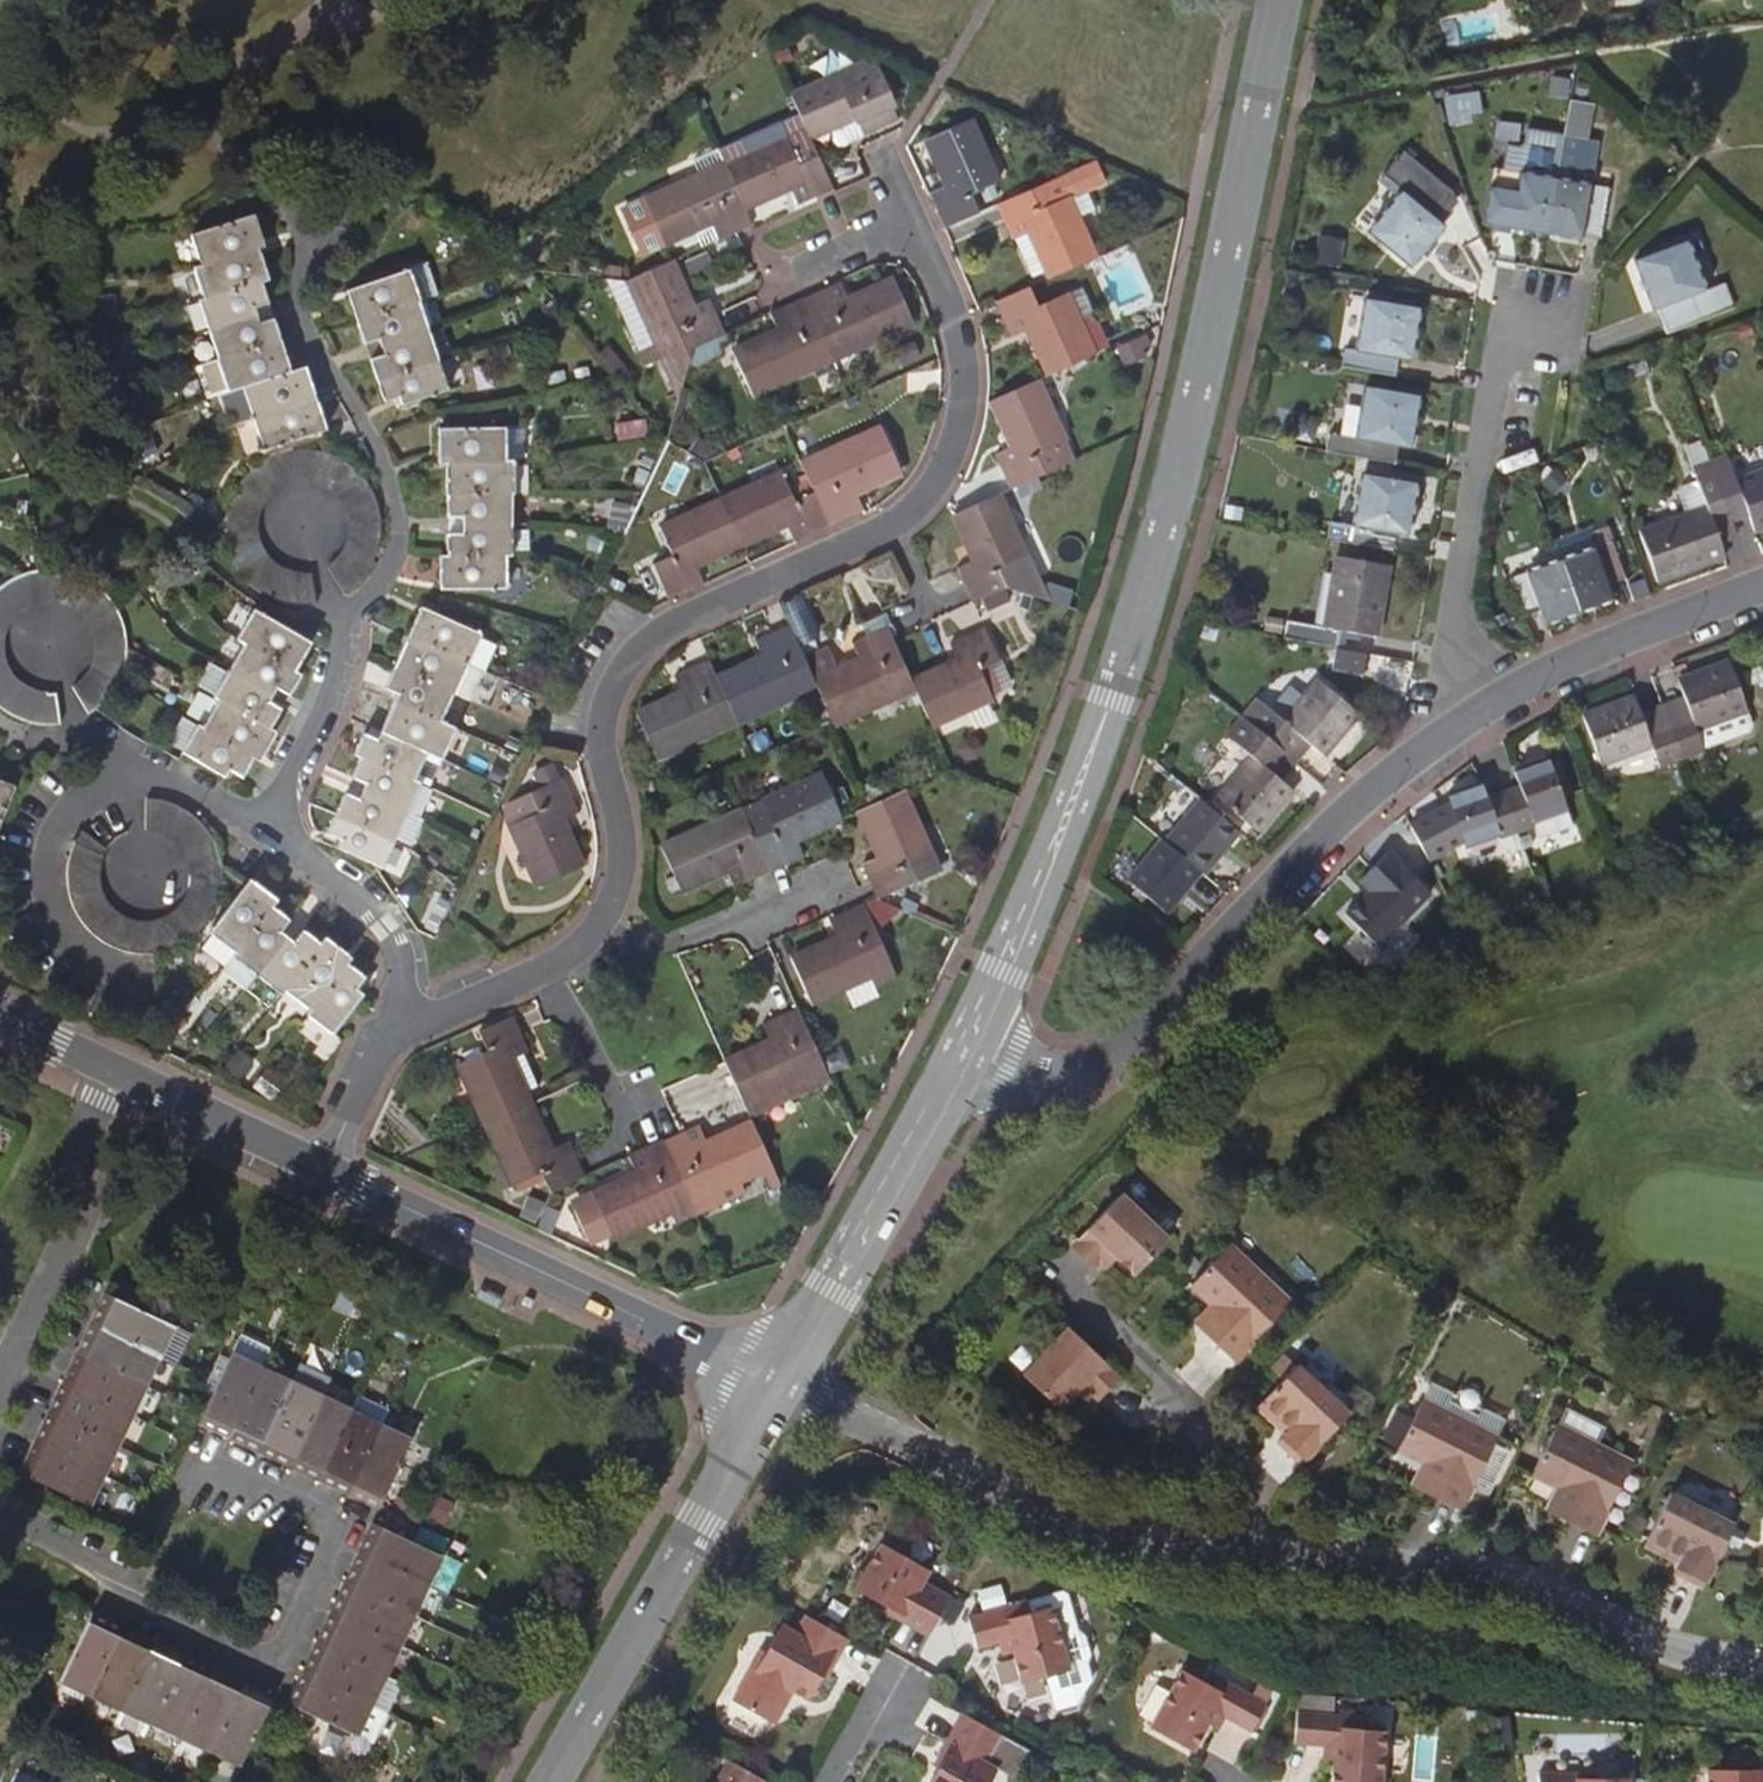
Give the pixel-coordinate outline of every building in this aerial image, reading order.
[(799,114),(810,137),(830,129),(832,134),(837,137),(843,140),(849,139),(863,133),(864,134),(899,118),(876,67),(864,62),(862,73),(856,76),(852,67),(790,94),(799,114)] [(1476,114),(1473,96),(1449,99),(1453,125),(1464,124),(1463,116),(1476,114)] [(1562,141),(1546,236),(1581,242),(1582,240),(1599,243),(1609,194),(1593,192),(1600,148),(1585,146),(1590,113),(1570,108),(1565,141),(1562,141)] [(832,187),(810,137),(799,114),(719,150),(744,206),(790,186),(797,202),(832,187)] [(945,227),(978,213),(970,193),(998,181),(971,120),(928,139),(948,184),(930,192),(945,227)] [(1546,236),(1562,141),(1526,135),(1521,162),(1505,160),(1503,175),(1494,227),(1546,236)] [(719,150),(718,148),(694,159),(700,174),(645,199),(664,242),(709,221),(717,240),(736,232),(752,224),(744,206),(719,150)] [(1454,196),(1406,155),(1387,177),(1404,192),(1370,232),(1410,267),(1443,227),(1436,219),(1454,196)] [(1097,160),(997,204),(1012,238),(1016,237),(1035,284),(1095,257),(1068,197),(1106,180),(1097,160)] [(1484,226),(1494,227),(1503,175),(1492,173),(1484,226)] [(201,265),(257,247),(264,245),(254,213),(192,234),(201,265)] [(1676,333),(1733,313),(1724,286),(1706,293),(1687,243),(1638,261),(1656,311),(1666,307),(1676,333)] [(206,299),(260,280),(267,278),(257,247),(201,265),(196,267),(206,299)] [(672,260),(629,279),(608,279),(640,351),(638,352),(644,364),(662,356),(680,396),(686,373),(693,348),(725,333),(724,331),(710,298),(692,306),(672,260)] [(418,262),(419,295),(435,294),(434,261),(418,262)] [(348,291),(358,322),(419,302),(421,301),(409,270),(348,291)] [(805,297),(833,358),(912,322),(894,278),(848,299),(840,280),(805,297)] [(267,302),(260,280),(206,299),(200,301),(210,330),(257,316),(254,306),(267,302)] [(1030,287),(997,301),(1013,335),(1031,327),(1051,374),(1094,355),(1078,320),(1095,313),(1083,286),(1038,305),(1030,287)] [(833,358),(805,297),(770,313),(778,330),(733,350),(753,394),(833,358)] [(1341,366),(1394,374),(1396,357),(1409,358),(1417,307),(1365,298),(1355,351),(1344,349),(1341,366)] [(358,322),(365,344),(379,338),(381,346),(428,330),(419,302),(358,322)] [(260,322),(257,316),(210,330),(220,358),(280,338),(273,318),(260,322)] [(428,330),(381,346),(384,354),(370,359),(377,380),(438,359),(428,330)] [(693,348),(686,373),(722,354),(725,345),(729,342),(725,333),(693,348)] [(290,370),(280,338),(220,358),(218,359),(229,392),(290,370)] [(365,344),(367,351),(381,346),(379,338),(365,344)] [(381,346),(367,351),(370,359),(384,354),(381,346)] [(438,359),(377,380),(385,401),(399,396),(402,406),(419,400),(448,389),(438,359)] [(305,365),(290,370),(229,392),(228,392),(236,415),(251,410),(253,418),(264,415),(315,397),(305,365)] [(1011,488),(1072,461),(1037,379),(993,399),(1013,445),(996,453),(1011,488)] [(1325,451),(1394,463),(1397,445),(1409,447),(1417,394),(1365,386),(1356,438),(1328,433),(1325,451)] [(264,415),(253,418),(238,422),(249,454),(325,427),(315,397),(264,415)] [(620,438),(649,435),(647,423),(619,427),(620,438)] [(440,462),(447,462),(512,461),(524,456),(524,427),(440,428),(440,462)] [(801,464),(814,492),(828,525),(863,509),(856,491),(900,472),(882,427),(801,464)] [(1712,467),(1702,440),(1686,446),(1695,473),(1712,467)] [(299,448),(294,449),(298,478),(299,478),(312,478),(318,449),(311,449),(299,448)] [(283,450),(271,455),(283,482),(286,481),(298,478),(294,449),(283,450)] [(336,455),(321,450),(318,449),(312,478),(314,479),(324,482),(326,483),(340,457),(336,455)] [(251,468),(271,490),(279,484),(283,482),(271,455),(269,456),(254,465),(251,468)] [(340,457),(326,483),(334,489),(337,492),(358,470),(349,462),(340,457)] [(1724,503),(1742,496),(1746,510),(1755,532),(1762,529),(1762,472),(1736,482),(1728,460),(1712,467),(1724,503)] [(448,494),(511,495),(513,494),(512,461),(447,462),(448,494)] [(1695,473),(1699,484),(1685,489),(1681,499),(1687,517),(1641,534),(1659,584),(1726,560),(1720,544),(1714,523),(1730,517),(1724,503),(1712,467),(1695,473)] [(236,486),(262,501),(269,492),(271,490),(251,468),(245,474),(236,486)] [(362,474),(358,470),(337,492),(342,497),(346,503),(373,490),(370,485),(362,474)] [(828,525),(814,492),(795,500),(782,473),(721,500),(740,544),(786,523),(794,540),(828,525)] [(1327,539),(1392,550),(1394,532),(1406,534),(1416,483),(1363,473),(1353,525),(1330,522),(1327,539)] [(230,501),(228,508),(257,515),(262,501),(236,486),(235,488),(230,501)] [(348,508),(350,516),(380,510),(379,507),(375,495),(373,490),(346,503),(348,508)] [(515,491),(515,518),(529,518),(529,491),(515,491)] [(510,525),(511,525),(511,495),(448,494),(447,516),(452,515),(462,515),(462,525),(510,525)] [(965,586),(971,600),(971,602),(983,597),(1005,588),(1047,602),(1027,554),(1025,556),(997,494),(954,514),(974,559),(956,567),(965,586)] [(1724,503),(1730,517),(1746,510),(1742,496),(1724,503)] [(740,544),(721,500),(660,528),(670,548),(673,556),(656,563),(670,595),(704,580),(697,564),(740,544)] [(225,526),(226,532),(255,529),(256,516),(257,515),(228,508),(227,512),(225,526)] [(381,521),(380,510),(350,516),(351,519),(352,528),(351,530),(381,532),(381,521)] [(452,525),(462,525),(462,515),(452,515),(452,525)] [(1737,537),(1730,517),(1714,523),(1720,544),(1737,537)] [(448,555),(504,556),(511,556),(511,525),(510,525),(462,525),(462,533),(453,533),(447,533),(448,555)] [(452,525),(453,533),(462,533),(462,525),(452,525)] [(657,554),(670,548),(660,528),(648,533),(657,554)] [(230,551),(231,554),(259,543),(259,542),(255,529),(226,532),(227,537),(230,551)] [(379,545),(381,532),(351,530),(350,537),(347,544),(375,557),(376,556),(379,545)] [(263,551),(259,543),(231,554),(235,563),(242,574),(266,555),(263,551)] [(369,568),(375,557),(347,544),(347,547),(342,556),(340,557),(363,576),(369,568)] [(1563,563),(1581,613),(1615,601),(1610,587),(1626,581),(1613,545),(1563,563)] [(272,562),(266,555),(242,574),(253,585),(257,589),(275,564),(272,562)] [(440,556),(440,589),(504,589),(504,556),(448,555),(440,556)] [(361,578),(363,576),(340,557),(333,563),(329,567),(343,593),(351,587),(361,578)] [(1285,638),(1337,647),(1341,629),(1377,635),(1389,565),(1337,557),(1324,626),(1288,621),(1285,638)] [(892,561),(867,572),(898,579),(894,567),(892,561)] [(1581,613),(1563,563),(1512,581),(1526,618),(1544,611),(1549,625),(1581,613)] [(282,569),(275,564),(257,589),(264,594),(276,599),(286,570),(282,569)] [(49,600),(59,600),(65,571),(60,569),(46,569),(41,570),(44,600),(49,600)] [(41,570),(34,570),(19,576),(31,604),(37,602),(44,600),(41,570)] [(294,573),(286,570),(276,599),(285,602),(294,603),(298,573),(294,573)] [(73,573),(65,571),(59,600),(60,600),(71,604),(72,605),(86,578),(73,573)] [(317,603),(318,602),(312,573),(298,573),(294,603),(298,604),(308,604),(317,603)] [(17,577),(14,577),(0,587),(0,589),(19,611),(26,606),(31,604),(19,576),(17,577)] [(83,613),(104,591),(92,581),(86,578),(72,605),(82,612),(83,613)] [(1005,588),(983,597),(989,611),(1011,601),(1005,588)] [(9,623),(11,619),(18,613),(19,611),(0,589),(0,617),(9,623)] [(89,619),(91,624),(119,611),(118,609),(108,595),(104,591),(83,613),(89,619)] [(422,607),(408,638),(467,665),(477,667),(483,669),(493,648),(479,641),(481,634),(422,607)] [(240,641),(245,644),(294,673),(311,644),(259,613),(255,610),(238,640),(240,641)] [(96,636),(126,631),(125,627),(119,611),(91,624),(94,629),(96,636)] [(890,623),(888,618),(886,612),(860,623),(865,635),(851,640),(859,660),(837,670),(827,648),(803,657),(816,687),(833,723),(914,687),(911,682),(891,636),(885,625),(890,623)] [(4,635),(6,628),(9,623),(0,617),(0,634),(4,635)] [(816,687),(803,657),(789,625),(755,640),(762,658),(717,679),(736,722),(816,687)] [(914,687),(931,726),(992,698),(980,670),(998,662),(983,629),(949,645),(956,663),(911,682),(914,687)] [(128,653),(128,651),(129,645),(126,631),(96,636),(97,641),(97,651),(128,653)] [(408,638),(394,667),(452,694),(454,694),(469,698),(470,698),(483,669),(477,667),(467,665),(408,638)] [(233,672),(272,695),(276,688),(289,694),(299,676),(294,673),(245,644),(230,671),(233,672)] [(1339,644),(1334,667),(1364,674),(1370,652),(1339,644)] [(94,666),(122,678),(123,676),(127,660),(128,653),(97,651),(96,659),(94,666)] [(121,679),(133,687),(146,659),(128,651),(128,653),(127,660),(123,676),(122,678),(121,679)] [(736,722),(717,679),(709,661),(674,676),(682,694),(637,714),(656,758),(736,722)] [(1668,723),(1682,760),(1704,751),(1695,729),(1745,711),(1728,661),(1677,680),(1684,700),(1690,715),(1668,723)] [(199,688),(202,690),(219,700),(269,729),(281,710),(268,702),(272,695),(233,672),(230,671),(215,662),(199,688)] [(12,675),(9,672),(5,664),(0,665),(0,683),(12,675)] [(115,690),(121,679),(122,678),(94,666),(91,673),(85,678),(108,699),(115,690)] [(452,694),(394,667),(385,687),(399,694),(395,702),(439,722),(452,694)] [(12,675),(0,683),(0,707),(3,709),(21,684),(17,682),(12,675)] [(89,715),(94,712),(107,700),(108,699),(85,678),(83,681),(74,689),(89,715)] [(1240,716),(1286,755),(1301,736),(1322,754),(1356,713),(1316,679),(1282,720),(1256,698),(1240,716)] [(29,690),(21,684),(3,709),(6,712),(17,719),(22,720),(32,691),(29,690)] [(219,700),(202,690),(189,713),(206,723),(219,700)] [(32,724),(41,725),(44,694),(32,691),(22,720),(32,724)] [(59,724),(63,724),(57,695),(44,694),(41,725),(47,726),(59,724)] [(1682,760),(1668,723),(1646,731),(1641,716),(1634,696),(1583,715),(1601,764),(1651,746),(1659,768),(1682,760)] [(203,728),(252,758),(259,762),(276,733),(269,729),(219,700),(206,723),(203,728)] [(1662,708),(1668,723),(1690,715),(1684,700),(1662,708)] [(454,729),(439,722),(395,702),(382,732),(440,759),(454,729)] [(1668,723),(1662,708),(1641,716),(1646,731),(1668,723)] [(1753,733),(1745,711),(1695,729),(1704,751),(1753,733)] [(1286,755),(1240,716),(1224,735),(1251,757),(1216,797),(1258,831),(1292,791),(1271,773),(1286,755)] [(242,776),(252,758),(203,728),(184,717),(169,743),(182,752),(224,777),(229,768),(242,776)] [(372,727),(368,735),(378,740),(382,732),(372,727)] [(355,754),(362,758),(429,786),(441,759),(440,759),(382,732),(378,740),(368,735),(364,734),(355,754)] [(353,777),(359,780),(367,784),(363,792),(417,817),(432,788),(429,786),(362,758),(353,777)] [(1505,796),(1519,833),(1535,827),(1541,842),(1574,829),(1549,761),(1517,772),(1521,790),(1505,796)] [(741,811),(769,872),(803,856),(795,839),(842,817),(823,776),(741,811)] [(536,888),(580,869),(561,823),(577,815),(562,780),(500,807),(509,827),(511,826),(536,888)] [(0,781),(0,823),(15,787),(0,781)] [(1519,833),(1505,796),(1489,801),(1483,785),(1449,797),(1466,846),(1501,835),(1502,839),(1519,833)] [(877,897),(879,899),(938,872),(903,791),(870,805),(859,810),(879,855),(862,863),(877,897)] [(337,813),(394,840),(404,844),(410,849),(423,820),(417,817),(363,792),(359,800),(352,796),(345,794),(337,813)] [(1202,874),(1238,831),(1198,798),(1162,840),(1199,871),(1202,874)] [(159,800),(146,799),(146,829),(157,830),(160,831),(169,803),(159,800)] [(176,805),(169,803),(160,831),(167,835),(172,837),(188,812),(176,805)] [(769,872),(741,811),(662,847),(681,890),(726,870),(734,887),(769,872)] [(191,814),(188,812),(172,837),(178,841),(182,847),(206,828),(199,820),(191,814)] [(338,848),(380,868),(394,840),(337,813),(327,834),(340,840),(338,848)] [(186,851),(189,858),(218,848),(217,846),(211,834),(206,828),(182,847),(186,851)] [(1164,913),(1199,871),(1162,840),(1159,838),(1124,880),(1164,913)] [(69,860),(68,868),(97,871),(101,856),(75,843),(73,847),(69,860)] [(221,858),(218,848),(189,858),(191,863),(193,873),(223,872),(221,858)] [(1339,905),(1381,946),(1435,890),(1393,849),(1339,905)] [(66,878),(69,891),(98,886),(97,884),(97,871),(68,868),(66,878)] [(223,873),(223,872),(193,873),(194,877),(193,887),(192,889),(221,896),(222,886),(223,880),(223,873)] [(236,953),(271,907),(276,900),(248,880),(210,932),(236,953)] [(75,911),(77,913),(103,899),(101,896),(98,886),(69,891),(69,895),(75,911)] [(189,898),(186,902),(211,918),(213,915),(220,898),(221,896),(192,889),(189,898)] [(84,925),(91,932),(111,910),(110,910),(103,899),(77,913),(84,925)] [(881,901),(879,899),(867,905),(863,906),(829,921),(837,938),(792,958),(811,1002),(848,985),(872,974),(879,989),(897,980),(876,933),(900,909),(881,901)] [(183,906),(177,913),(196,936),(203,929),(211,918),(186,902),(183,906)] [(289,920),(271,907),(236,953),(235,955),(220,969),(242,986),(253,973),(257,977),(286,936),(280,932),(289,920)] [(95,936),(108,946),(122,919),(121,918),(111,910),(91,932),(95,936)] [(171,917),(164,921),(176,948),(178,947),(191,940),(196,936),(177,913),(171,917)] [(121,952),(130,953),(136,923),(132,923),(122,919),(108,946),(109,946),(121,952)] [(154,925),(150,925),(153,955),(166,953),(168,951),(176,948),(164,921),(154,925)] [(138,954),(153,955),(150,925),(147,925),(136,923),(130,953),(138,954)] [(285,989),(321,945),(302,931),(294,942),(286,936),(257,977),(281,995),(285,989)] [(321,945),(285,989),(310,1009),(347,964),(351,958),(325,939),(321,945)] [(364,977),(347,964),(310,1009),(307,1014),(333,1034),(361,995),(354,989),(364,977)] [(854,1001),(879,989),(872,974),(848,985),(854,1001)] [(725,1061),(751,1120),(831,1083),(798,1007),(794,1009),(763,1024),(771,1041),(725,1061)] [(487,1125),(530,1105),(525,1093),(536,1088),(521,1054),(527,1052),(519,1035),(512,1019),(511,1017),(479,1031),(487,1051),(459,1064),(487,1125)] [(583,1177),(582,1176),(576,1160),(567,1143),(550,1150),(530,1105),(487,1125),(514,1186),(543,1174),(550,1192),(583,1177)] [(665,1142),(698,1218),(717,1209),(710,1194),(740,1181),(765,1170),(771,1184),(778,1180),(752,1122),(707,1143),(699,1127),(665,1142)] [(698,1218),(665,1142),(629,1157),(636,1175),(590,1194),(593,1199),(570,1209),(585,1242),(607,1232),(610,1239),(672,1211),(679,1227),(698,1218)] [(746,1195),(740,1181),(710,1194),(717,1209),(746,1195)] [(1112,1253),(1118,1259),(1136,1276),(1157,1256),(1170,1242),(1123,1196),(1089,1232),(1075,1246),(1097,1267),(1100,1264),(1112,1253)] [(1191,1288),(1209,1305),(1219,1314),(1202,1332),(1234,1364),(1289,1306),(1229,1248),(1191,1288)] [(1108,1270),(1118,1259),(1112,1253),(1100,1264),(1108,1270)] [(104,1293),(90,1323),(161,1356),(176,1364),(191,1333),(141,1310),(146,1300),(114,1284),(109,1296),(104,1293)] [(1193,1323),(1202,1332),(1219,1314),(1209,1305),(1193,1323)] [(161,1356),(90,1323),(86,1331),(76,1353),(147,1386),(161,1356)] [(1120,1377),(1096,1353),(1069,1328),(1024,1375),(1060,1409),(1077,1392),(1083,1385),(1094,1396),(1098,1399),(1120,1377)] [(198,1425),(228,1440),(262,1367),(270,1349),(240,1334),(232,1353),(203,1412),(198,1425)] [(147,1386),(76,1353),(62,1382),(133,1415),(147,1386)] [(1267,1396),(1261,1402),(1290,1430),(1284,1437),(1278,1443),(1301,1465),(1343,1422),(1349,1416),(1297,1365),(1267,1396)] [(262,1367),(228,1440),(258,1454),(292,1381),(262,1367)] [(258,1454),(288,1467),(322,1395),(292,1381),(258,1454)] [(133,1415),(62,1382),(47,1413),(118,1446),(133,1415)] [(1088,1401),(1094,1396),(1083,1385),(1077,1392),(1088,1401)] [(352,1410),(318,1482),(348,1496),(381,1424),(389,1407),(359,1394),(352,1410)] [(288,1467),(318,1482),(352,1410),(322,1395),(288,1467)] [(1397,1450),(1420,1462),(1432,1469),(1421,1490),(1461,1509),(1496,1439),(1421,1401),(1397,1450)] [(1256,1408),(1284,1437),(1290,1430),(1261,1402),(1256,1408)] [(47,1413),(33,1442),(104,1475),(118,1446),(47,1413)] [(377,1510),(380,1505),(412,1437),(381,1424),(348,1496),(377,1510)] [(1532,1476),(1555,1487),(1567,1494),(1557,1515),(1595,1534),(1599,1525),(1630,1464),(1556,1425),(1532,1476)] [(104,1475),(33,1442),(19,1472),(90,1506),(104,1475)] [(1410,1483),(1421,1490),(1432,1469),(1420,1462),(1410,1483)] [(1545,1509),(1557,1515),(1567,1494),(1555,1487),(1545,1509)] [(1713,1564),(1732,1526),(1666,1493),(1643,1538),(1679,1557),(1675,1564),(1671,1572),(1701,1587),(1713,1564)] [(372,1523),(357,1554),(428,1587),(442,1557),(379,1527),(372,1523)] [(1640,1546),(1675,1564),(1679,1557),(1643,1538),(1640,1546)] [(931,1631),(950,1597),(921,1583),(927,1572),(877,1544),(853,1588),(877,1602),(931,1631)] [(357,1554),(343,1583),(414,1617),(428,1587),(357,1554)] [(343,1583),(329,1612),(401,1646),(414,1617),(343,1583)] [(1058,1591),(966,1617),(975,1649),(995,1643),(1008,1639),(1011,1655),(1019,1683),(1044,1676),(1055,1711),(1071,1706),(1075,1700),(1090,1683),(1085,1667),(1088,1657),(1083,1640),(1075,1633),(1064,1594),(1058,1591)] [(927,1638),(931,1631),(877,1602),(874,1608),(927,1638)] [(123,1626),(92,1612),(59,1682),(89,1697),(123,1626)] [(329,1612),(315,1643),(386,1676),(401,1646),(329,1612)] [(841,1636),(803,1614),(792,1633),(779,1625),(762,1654),(753,1670),(747,1668),(729,1701),(763,1720),(782,1687),(791,1692),(805,1699),(819,1675),(841,1636)] [(120,1711),(153,1640),(123,1626),(89,1697),(120,1711)] [(848,1639),(841,1636),(819,1675),(824,1678),(848,1639)] [(1000,1658),(1011,1655),(1008,1639),(995,1643),(1000,1658)] [(183,1654),(153,1640),(120,1711),(150,1726),(183,1654)] [(315,1643),(301,1672),(373,1706),(387,1713),(401,1683),(386,1676),(315,1643)] [(757,1652),(747,1668),(753,1670),(762,1654),(757,1652)] [(179,1739),(212,1668),(183,1654),(150,1726),(179,1739)] [(1190,1667),(1187,1673),(1204,1682),(1208,1676),(1190,1667)] [(209,1753),(243,1683),(212,1668),(179,1739),(209,1753)] [(1195,1750),(1209,1724),(1215,1714),(1224,1718),(1253,1733),(1268,1705),(1210,1674),(1208,1676),(1204,1682),(1187,1673),(1183,1670),(1152,1726),(1195,1750)] [(287,1703),(293,1706),(358,1737),(359,1735),(374,1742),(387,1713),(373,1706),(301,1672),(299,1676),(287,1703)] [(239,1767),(268,1706),(269,1703),(272,1697),(243,1683),(209,1753),(239,1767)] [(771,1724),(791,1692),(782,1687),(763,1720),(771,1724)] [(1297,1694),(1293,1743),(1324,1746),(1333,1746),(1332,1758),(1330,1781),(1381,1781),(1386,1733),(1383,1731),(1362,1731),(1363,1722),(1363,1716),(1337,1714),(1338,1697),(1297,1694)] [(965,1715),(959,1711),(931,1764),(936,1767),(965,1715)] [(1218,1729),(1224,1718),(1215,1714),(1209,1724),(1218,1729)] [(965,1715),(936,1767),(927,1781),(985,1781),(993,1767),(984,1762),(1000,1735),(965,1715)] [(1383,1723),(1363,1722),(1362,1731),(1383,1731),(1383,1723)] [(1323,1757),(1332,1758),(1333,1746),(1324,1746),(1323,1757)] [(726,1759),(713,1781),(757,1781),(760,1778),(726,1759)] [(1762,1768),(1706,1770),(1706,1781),(1762,1781),(1762,1779),(1762,1768)] [(1630,1777),(1595,1777),(1577,1777),(1575,1770),(1539,1769),(1539,1781),(1630,1781),(1630,1777)]
